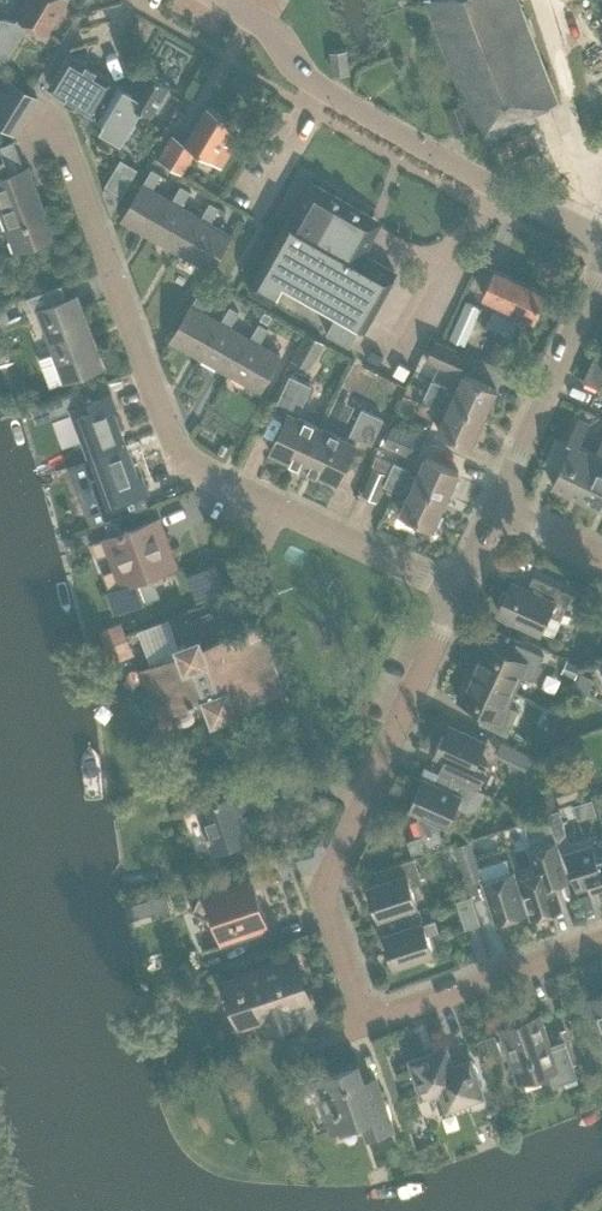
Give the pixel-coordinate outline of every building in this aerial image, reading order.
[(17,15),(19,16),(16,21),(1,17),(0,18),(0,19),(0,56),(8,57),(29,22),(46,33),(66,0),(27,0),(17,15)] [(456,134),(474,127),(479,139),(535,117),(533,111),(557,101),(518,0),(425,0),(464,100),(446,107),(456,134)] [(332,48),(334,72),(349,70),(346,46),(332,48)] [(101,128),(121,141),(136,116),(134,115),(139,107),(151,114),(170,83),(148,69),(140,82),(134,79),(124,95),(109,87),(112,83),(110,77),(73,55),(67,56),(50,83),(52,90),(89,112),(95,111),(97,117),(105,122),(101,128)] [(0,102),(0,124),(15,133),(37,96),(13,81),(0,102)] [(162,160),(181,172),(196,149),(221,165),(233,145),(224,139),(235,121),(207,105),(185,141),(176,136),(162,160)] [(15,250),(50,238),(33,194),(38,193),(28,166),(10,172),(0,146),(0,209),(15,250)] [(105,176),(124,187),(140,160),(121,149),(105,176)] [(143,183),(122,218),(152,235),(172,200),(152,188),(161,173),(152,168),(143,183)] [(125,189),(109,179),(102,190),(111,212),(125,189)] [(338,312),(327,332),(350,345),(361,326),(365,328),(387,288),(385,286),(394,269),(373,257),(372,259),(361,253),(366,243),(357,238),(371,215),(312,180),(285,230),(282,229),(260,269),(261,269),(249,290),(272,303),(284,282),(338,312)] [(181,184),(172,200),(152,235),(181,252),(202,216),(182,205),(190,190),(181,184)] [(219,206),(210,201),(202,216),(181,252),(211,269),(232,233),(211,221),(219,206)] [(488,323),(498,328),(521,280),(495,268),(483,295),(501,303),(497,311),(494,309),(488,323)] [(546,292),(521,280),(498,328),(510,333),(516,319),(513,318),(517,310),(534,318),(546,292)] [(33,312),(39,310),(54,352),(40,357),(50,386),(102,366),(76,295),(67,298),(61,283),(27,296),(33,312)] [(171,339),(200,356),(221,320),(201,309),(212,289),(203,284),(192,304),(191,303),(171,339)] [(482,306),(465,299),(448,336),(465,343),(482,306)] [(229,305),(221,320),(200,356),(230,373),(250,337),(230,325),(239,310),(229,305)] [(268,327),(259,322),(250,337),(230,373),(260,390),(280,354),(259,342),(268,327)] [(324,341),(305,331),(291,357),(310,367),(324,341)] [(467,353),(434,337),(424,359),(457,374),(467,353)] [(494,343),(487,358),(502,365),(509,350),(503,347),(494,343)] [(583,379),(600,386),(601,382),(601,344),(600,343),(583,379)] [(410,367),(399,361),(394,372),(404,378),(410,367)] [(432,379),(427,390),(484,416),(497,388),(464,373),(454,393),(446,390),(448,386),(432,379)] [(270,451),(304,467),(323,426),(297,415),(312,384),(290,374),(278,400),(291,406),(270,451)] [(81,388),(47,401),(52,415),(70,408),(88,457),(126,443),(114,410),(117,408),(112,393),(86,402),(81,388)] [(438,429),(471,444),(484,416),(427,390),(422,401),(438,409),(439,405),(447,409),(438,429)] [(340,391),(333,403),(350,412),(356,401),(340,391)] [(362,407),(347,438),(323,426),(304,467),(337,483),(359,437),(372,443),(384,417),(362,407)] [(601,455),(596,452),(579,444),(589,423),(578,417),(567,440),(572,443),(553,485),(581,498),(601,455)] [(419,438),(392,425),(385,440),(412,452),(419,438)] [(596,452),(601,455),(581,498),(601,508),(601,439),(596,452)] [(126,443),(70,464),(92,525),(147,505),(142,492),(148,490),(142,475),(138,476),(126,443)] [(411,468),(394,460),(389,472),(446,498),(459,470),(426,455),(416,475),(409,472),(411,468)] [(446,498),(389,472),(388,474),(373,467),(362,494),(376,500),(383,483),(400,491),(401,487),(409,491),(400,511),(433,526),(446,498)] [(176,565),(158,517),(105,537),(122,585),(109,590),(116,610),(158,594),(151,574),(176,565)] [(409,530),(404,540),(415,545),(420,537),(413,532),(409,530)] [(202,568),(186,573),(197,601),(212,595),(202,568)] [(512,582),(498,610),(540,629),(553,635),(561,618),(572,592),(534,575),(527,589),(512,582)] [(579,595),(571,612),(586,619),(594,602),(579,595)] [(134,652),(121,619),(98,628),(112,661),(134,652)] [(261,625),(261,623),(202,646),(198,636),(178,644),(182,654),(145,668),(146,669),(151,667),(164,701),(168,711),(190,703),(190,704),(196,702),(196,700),(206,697),(214,717),(234,709),(233,707),(280,689),(282,696),(283,695),(271,661),(270,661),(256,626),(261,625)] [(511,653),(485,641),(472,669),(514,689),(520,673),(532,679),(544,654),(516,642),(511,653)] [(560,670),(574,677),(580,664),(566,657),(560,670)] [(507,704),(514,689),(472,669),(459,698),(485,710),(480,721),(507,734),(518,709),(507,704)] [(580,672),(572,690),(586,696),(594,678),(580,672)] [(457,762),(451,776),(477,788),(488,764),(477,760),(485,742),(447,725),(434,752),(457,762)] [(501,740),(496,751),(508,756),(513,746),(501,740)] [(411,852),(443,840),(439,829),(443,821),(448,824),(456,806),(467,811),(477,809),(485,792),(477,788),(451,776),(445,789),(422,779),(409,806),(420,811),(417,817),(423,833),(406,839),(411,852)] [(215,789),(218,797),(183,809),(199,854),(249,837),(239,807),(257,801),(249,777),(215,789)] [(551,785),(557,802),(579,795),(573,778),(551,785)] [(547,815),(522,823),(527,837),(552,829),(547,815)] [(287,820),(275,823),(278,837),(291,834),(287,820)] [(456,846),(465,876),(481,870),(472,841),(456,846)] [(531,917),(562,907),(555,885),(568,880),(556,841),(529,849),(536,870),(518,876),(531,917)] [(601,895),(601,854),(596,856),(592,844),(579,848),(580,848),(566,852),(577,888),(591,883),(595,897),(601,895)] [(417,903),(411,885),(422,881),(414,857),(386,866),(391,880),(368,888),(377,917),(417,903)] [(483,880),(496,921),(526,911),(513,870),(483,880)] [(200,896),(192,911),(207,918),(212,916),(221,941),(269,925),(251,875),(204,891),(205,894),(200,896)] [(164,892),(145,899),(149,912),(168,906),(164,892)] [(456,900),(465,927),(480,922),(471,895),(456,900)] [(419,907),(404,912),(408,922),(422,918),(419,907)] [(402,913),(388,918),(391,928),(405,923),(402,913)] [(435,919),(384,936),(393,965),(432,952),(426,933),(438,929),(435,919)] [(220,978),(224,989),(229,987),(242,1026),(264,1019),(267,1028),(293,1019),(290,1010),(310,1003),(294,955),(248,971),(247,969),(220,978)] [(591,997),(601,1029),(601,994),(591,997)] [(577,1075),(565,1038),(552,1042),(542,1014),(499,1029),(516,1079),(554,1066),(559,1081),(577,1075)] [(495,1033),(478,1039),(484,1058),(501,1052),(495,1033)] [(422,1096),(440,1090),(447,1108),(483,1095),(470,1059),(452,1065),(446,1047),(410,1060),(422,1096)] [(368,1136),(392,1128),(375,1077),(364,1081),(358,1064),(319,1077),(314,1078),(332,1130),(362,1120),(368,1136)] [(399,1130),(375,1139),(387,1175),(412,1166),(408,1155),(414,1153),(410,1142),(404,1144),(399,1130)]
